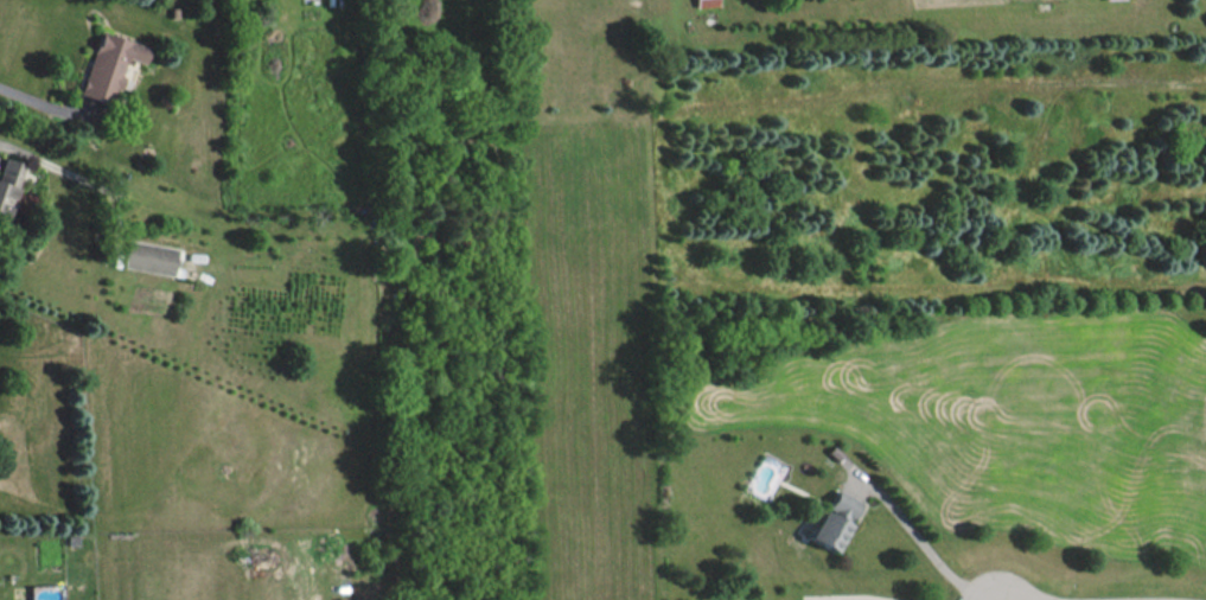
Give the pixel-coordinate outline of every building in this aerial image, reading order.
[(79,93),(112,104),(127,57),(144,63),(149,46),(99,30),(79,93)] [(4,157),(0,175),(0,214),(9,216),(22,161),(4,157)] [(173,276),(179,249),(129,239),(124,266),(173,276)] [(857,500),(834,490),(825,509),(820,507),(806,539),(835,551),(857,500)]
